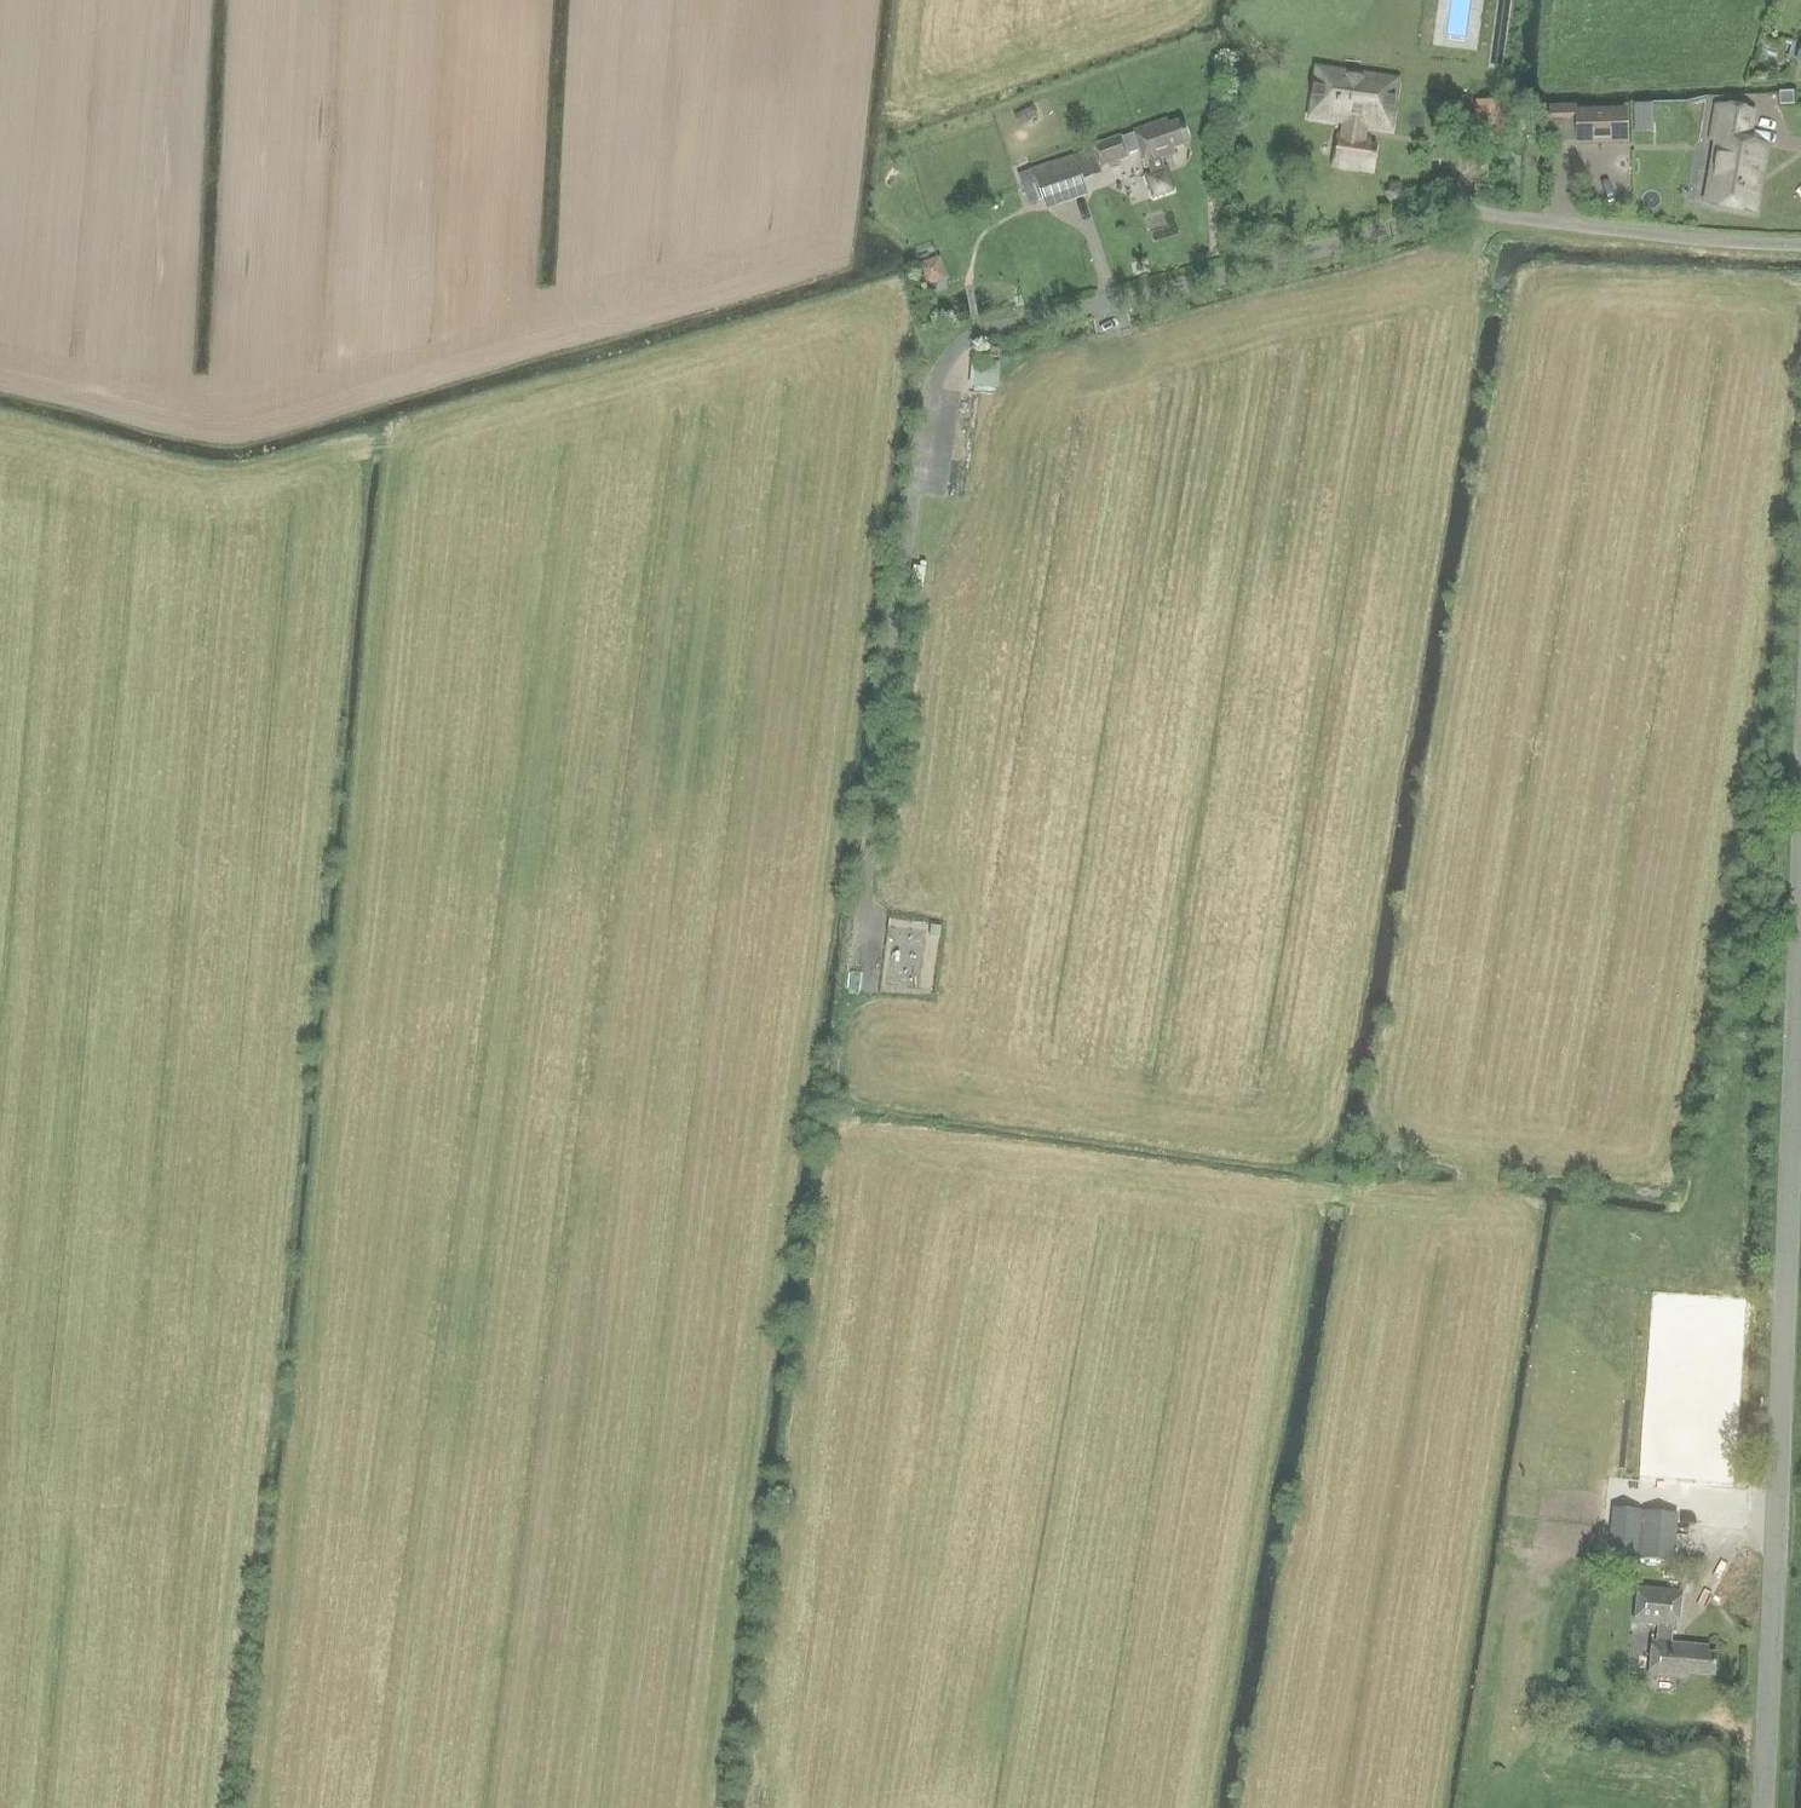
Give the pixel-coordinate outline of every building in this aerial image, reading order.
[(1371,148),(1372,141),(1362,139),(1366,115),(1388,118),(1393,84),(1322,74),(1317,108),(1346,112),(1343,137),(1339,136),(1334,169),(1375,175),(1378,149),(1371,148)] [(1779,91),(1780,98),(1780,104),(1794,103),(1794,97),(1793,91),(1779,91)] [(1504,135),(1507,103),(1476,100),(1473,132),(1504,135)] [(1747,143),(1752,112),(1719,107),(1713,140),(1725,141),(1714,203),(1708,202),(1708,203),(1754,211),(1754,209),(1750,209),(1756,171),(1760,172),(1765,146),(1747,143)] [(1021,125),(1030,121),(1024,110),(1015,115),(1021,125)] [(1581,112),(1582,144),(1627,143),(1626,110),(1581,112)] [(1532,133),(1549,133),(1549,113),(1532,114),(1532,133)] [(1166,169),(1162,160),(1175,156),(1173,151),(1189,145),(1181,122),(1169,127),(1167,122),(1134,133),(1134,136),(1121,140),(1120,137),(1093,146),(1100,166),(1128,158),(1127,155),(1141,151),(1145,166),(1149,165),(1153,174),(1145,177),(1153,199),(1176,190),(1168,168),(1166,169)] [(1021,174),(1031,204),(1086,187),(1083,176),(1081,170),(1076,156),(1021,174)] [(918,261),(922,284),(946,279),(941,256),(918,261)] [(998,364),(975,363),(974,390),(997,391),(998,364)] [(1674,1558),(1677,1512),(1612,1508),(1609,1554),(1674,1558)] [(1680,1627),(1682,1590),(1639,1587),(1636,1624),(1659,1625),(1658,1640),(1653,1640),(1650,1677),(1687,1680),(1688,1673),(1714,1675),(1716,1652),(1709,1652),(1709,1647),(1672,1644),(1673,1627),(1680,1627)]
